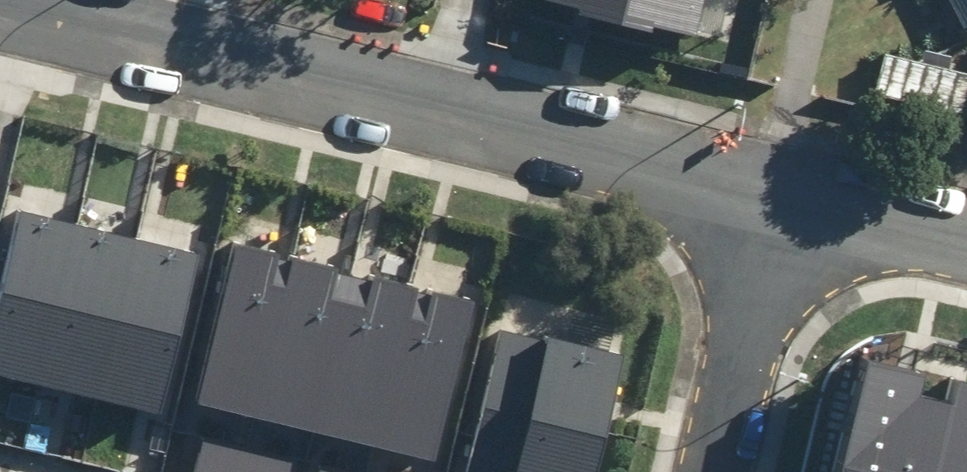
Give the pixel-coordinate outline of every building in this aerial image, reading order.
[(721,28),(727,0),(599,0),(721,28)] [(475,251),(251,200),(204,404),(427,456),(475,251)] [(0,313),(0,377),(158,413),(197,241),(26,202),(0,313)] [(618,278),(490,246),(443,433),(571,464),(618,278)] [(843,471),(966,471),(966,379),(870,356),(843,471)]
